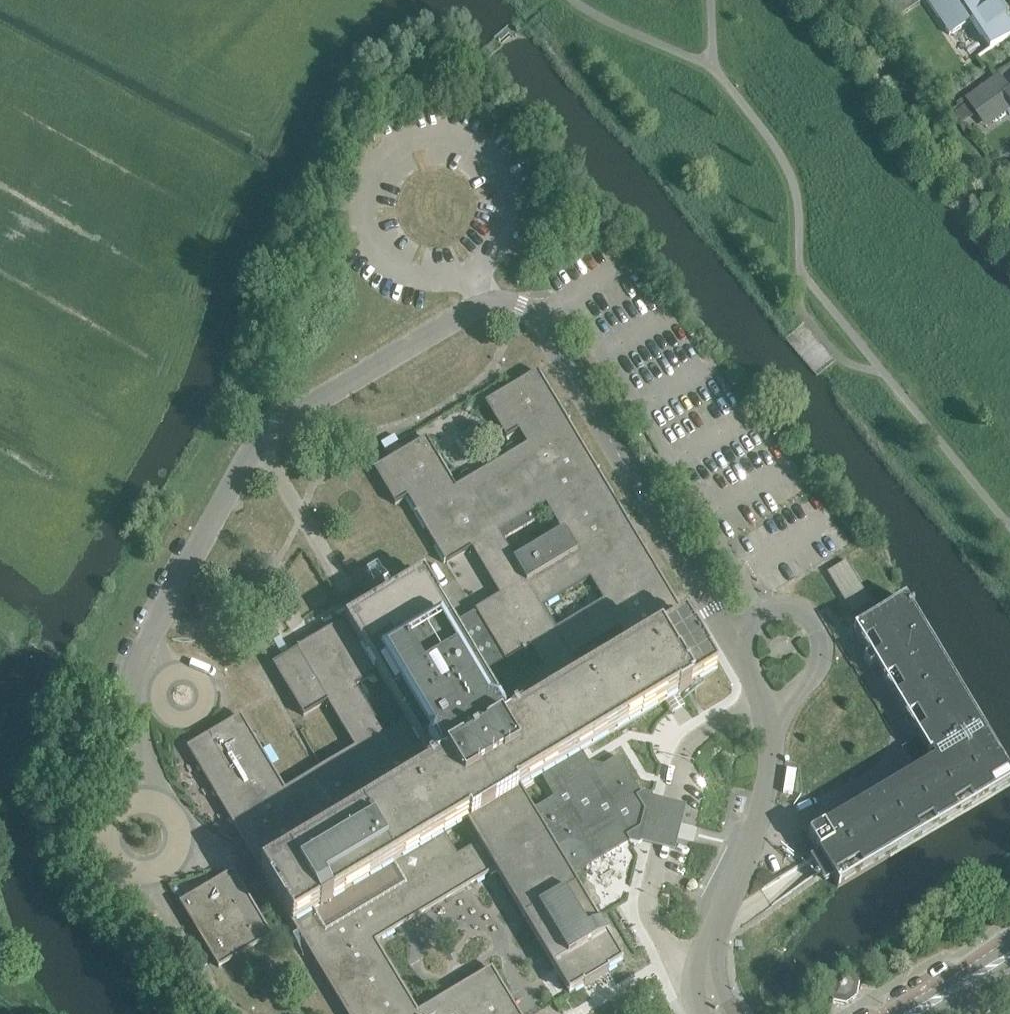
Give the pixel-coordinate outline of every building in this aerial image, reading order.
[(964,20),(965,20),(968,18),(989,49),(1009,35),(1009,22),(995,0),(926,0),(946,31),(964,20)] [(999,76),(966,99),(979,118),(990,110),(997,120),(1007,112),(1009,116),(1009,91),(999,76)] [(965,106),(955,113),(962,123),(972,116),(965,106)] [(241,886),(263,873),(270,885),(268,886),(283,911),(284,910),(347,1013),(518,1013),(491,969),(417,1013),(374,942),(495,870),(569,993),(583,985),(583,986),(608,972),(607,970),(621,962),(605,936),(607,935),(600,923),(598,924),(555,852),(567,845),(582,849),(583,851),(591,864),(631,840),(630,839),(644,830),(648,813),(640,798),(641,797),(618,758),(603,767),(587,763),(581,751),(677,694),(678,696),(690,688),(689,687),(715,671),(707,657),(709,657),(694,632),(692,633),(536,372),(484,403),(506,439),(518,431),(526,445),(455,488),(425,438),(373,469),(394,505),(405,498),(444,564),(469,550),(497,596),(472,611),(473,612),(451,625),(421,575),(270,665),(301,717),(326,703),(353,749),(284,791),(240,717),(188,748),(247,848),(244,850),(238,868),(180,903),(219,968),(271,936),(241,886)] [(847,560),(829,571),(843,597),(862,586),(847,560)] [(903,601),(854,630),(920,740),(902,751),(915,772),(807,837),(818,855),(809,860),(824,884),(832,879),(837,887),(889,856),(890,857),(1009,785),(1009,766),(1006,768),(936,651),(935,652),(904,600),(903,601)] [(845,1005),(856,997),(858,984),(851,973),(838,971),(827,978),(825,992),(832,1002),(845,1005)]
